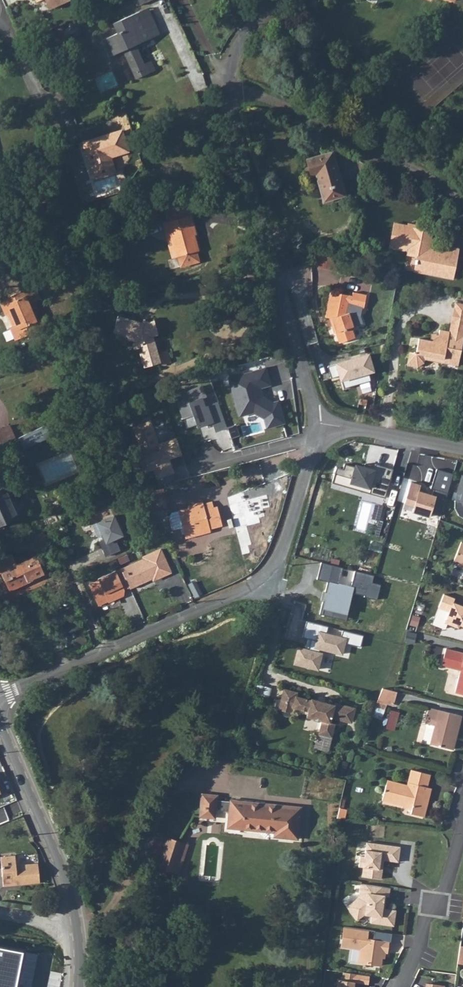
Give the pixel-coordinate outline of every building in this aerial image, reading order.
[(148,32),(136,37),(139,45),(162,35),(156,26),(149,8),(139,13),(148,32)] [(136,37),(148,32),(139,13),(113,24),(117,34),(111,36),(110,34),(99,38),(102,44),(98,46),(97,50),(100,56),(104,56),(106,55),(108,59),(123,53),(136,80),(148,75),(143,65),(135,47),(139,45),(136,37)] [(148,75),(156,72),(151,61),(143,65),(148,75)] [(114,171),(110,155),(128,149),(122,129),(83,142),(93,177),(114,171)] [(313,175),(322,200),(343,195),(329,152),(303,160),(308,175),(313,175)] [(198,196),(182,189),(176,203),(165,206),(168,217),(162,219),(165,229),(171,227),(179,255),(180,254),(183,264),(201,259),(198,250),(199,249),(195,232),(198,232),(192,210),(198,196)] [(434,253),(433,254),(431,253),(429,251),(427,247),(430,231),(418,229),(409,227),(409,232),(405,231),(406,226),(391,223),(388,243),(397,245),(397,242),(406,244),(405,254),(416,256),(413,271),(451,278),(455,255),(441,252),(435,251),(434,253)] [(406,223),(406,226),(405,231),(409,232),(409,227),(418,229),(418,226),(406,223)] [(173,256),(179,255),(171,227),(165,229),(173,256)] [(397,245),(388,243),(387,248),(405,251),(406,244),(397,242),(397,245)] [(457,248),(449,246),(441,252),(455,255),(457,248)] [(315,266),(333,270),(336,257),(318,254),(315,266)] [(12,319),(15,324),(8,327),(14,341),(33,333),(30,326),(36,324),(28,306),(36,303),(30,288),(11,297),(13,302),(4,306),(7,315),(10,320),(12,319)] [(330,325),(329,326),(331,334),(332,333),(336,344),(351,339),(347,328),(350,327),(345,315),(347,306),(360,309),(363,294),(349,291),(348,295),(327,291),(322,317),(330,319),(330,325)] [(13,302),(11,297),(0,301),(0,307),(4,317),(7,315),(4,306),(13,302)] [(426,357),(449,362),(448,366),(458,368),(462,343),(462,307),(454,305),(448,334),(438,332),(437,339),(431,343),(419,341),(416,354),(411,353),(408,365),(419,367),(424,364),(426,357)] [(140,347),(141,351),(138,352),(141,367),(159,362),(156,353),(152,336),(157,334),(154,321),(144,323),(119,315),(113,331),(127,335),(137,338),(140,347)] [(33,333),(42,329),(39,322),(36,324),(30,326),(33,333)] [(126,340),(131,341),(133,348),(140,347),(137,338),(127,335),(126,340)] [(156,353),(159,362),(160,365),(169,362),(166,350),(156,353)] [(228,376),(273,364),(276,376),(284,374),(279,354),(226,369),(228,376)] [(369,354),(336,364),(342,389),(371,381),(369,375),(375,373),(369,354)] [(265,369),(227,379),(235,409),(239,407),(240,415),(252,412),(265,419),(266,419),(269,429),(283,425),(278,404),(272,406),(260,399),(257,390),(269,387),(265,369)] [(217,433),(226,429),(217,404),(204,409),(201,400),(205,399),(201,388),(179,396),(181,404),(177,405),(182,421),(183,421),(192,417),(196,426),(197,429),(206,426),(211,424),(213,427),(214,430),(215,429),(217,433)] [(239,407),(235,409),(237,419),(252,414),(262,421),(265,430),(269,429),(266,419),(265,419),(252,412),(240,415),(239,407)] [(192,417),(183,421),(186,430),(196,426),(192,417)] [(158,441),(150,418),(129,424),(139,454),(133,457),(139,473),(150,471),(154,480),(173,474),(170,459),(183,453),(177,436),(158,441)] [(16,437),(10,425),(0,430),(0,445),(16,437)] [(48,427),(20,439),(25,451),(53,438),(48,427)] [(69,461),(38,475),(46,494),(77,479),(69,461)] [(350,473),(334,467),(330,482),(386,498),(393,470),(365,462),(364,465),(353,463),(350,473)] [(452,474),(434,469),(429,488),(433,490),(432,494),(418,491),(420,485),(409,481),(401,504),(411,505),(409,511),(427,518),(428,514),(440,515),(452,474)] [(459,474),(455,492),(451,492),(450,499),(453,500),(451,506),(456,515),(462,519),(462,475),(459,474)] [(1,525),(20,516),(14,502),(10,503),(2,488),(0,489),(0,525),(1,525)] [(187,536),(206,532),(206,528),(219,525),(215,507),(211,508),(210,501),(177,508),(177,511),(172,511),(167,516),(169,528),(180,525),(185,526),(187,536)] [(377,505),(374,517),(380,519),(384,507),(377,505)] [(123,537),(114,517),(95,524),(107,556),(121,552),(116,540),(123,537)] [(461,543),(453,564),(462,568),(462,544),(461,543)] [(119,597),(116,587),(120,585),(122,590),(145,580),(146,582),(163,574),(153,552),(136,560),(137,562),(111,573),(109,571),(93,579),(93,580),(84,584),(94,607),(104,602),(104,603),(119,597)] [(128,554),(119,558),(122,564),(131,560),(128,554)] [(32,557),(0,571),(0,579),(6,593),(41,577),(32,557)] [(327,583),(321,614),(345,618),(353,594),(377,599),(381,585),(372,584),(374,576),(355,571),(351,586),(338,583),(342,568),(321,562),(317,580),(327,583)] [(454,603),(456,598),(444,594),(439,609),(451,612),(447,624),(462,630),(462,607),(454,603)] [(360,646),(363,636),(343,631),(342,637),(326,633),(328,627),(306,621),(303,636),(314,639),(311,650),(300,648),(297,663),(322,670),(327,654),(342,655),(346,643),(360,646)] [(462,692),(462,648),(460,648),(460,649),(441,644),(436,661),(456,667),(450,689),(462,692)] [(392,688),(379,685),(376,697),(389,700),(392,688)] [(282,689),(280,700),(299,704),(297,710),(297,711),(306,714),(306,716),(322,720),(318,733),(331,736),(334,723),(329,722),(330,716),(342,719),(343,717),(351,719),(354,707),(333,702),(333,703),(323,701),(322,703),(317,702),(317,700),(310,698),(310,700),(300,697),(300,699),(297,698),(297,697),(295,696),(295,692),(282,689)] [(299,704),(280,700),(278,709),(291,712),(292,709),(297,710),(299,704)] [(457,711),(427,703),(417,737),(446,745),(450,732),(452,732),(457,711)] [(400,799),(408,803),(406,811),(419,815),(427,785),(421,783),(425,771),(406,766),(402,782),(383,777),(377,797),(399,803),(400,799)] [(218,802),(220,798),(217,797),(216,791),(201,791),(201,802),(215,803),(218,802)] [(300,802),(287,801),(264,799),(264,804),(300,808),(300,802)] [(349,814),(351,803),(341,800),(337,813),(343,814),(349,814)] [(215,813),(215,803),(201,802),(200,812),(215,813)] [(248,803),(244,803),(230,802),(229,823),(243,824),(248,803)] [(276,826),(276,832),(298,834),(300,808),(264,804),(248,803),(243,824),(245,824),(276,826)] [(159,866),(178,872),(188,843),(169,837),(160,863),(159,866)] [(398,842),(364,837),(362,851),(358,851),(356,861),(361,862),(359,871),(378,874),(380,864),(376,864),(378,855),(396,857),(398,842)] [(39,862),(17,864),(14,854),(0,857),(0,859),(4,886),(42,882),(39,862)] [(381,882),(358,878),(355,892),(343,901),(353,915),(362,909),(368,910),(367,918),(390,921),(393,905),(381,904),(378,903),(379,899),(382,900),(383,891),(380,890),(381,882)] [(365,925),(340,922),(337,941),(356,944),(354,957),(377,961),(378,952),(378,947),(381,947),(383,948),(385,936),(363,933),(365,925)] [(166,932),(158,929),(155,938),(163,941),(166,932)] [(456,943),(454,959),(462,960),(462,944),(456,943)] [(0,949),(0,986),(17,986),(24,954),(0,949)] [(339,967),(338,975),(335,974),(333,986),(348,986),(348,985),(350,983),(353,969),(339,967)] [(422,979),(421,986),(439,986),(440,982),(422,979)]
